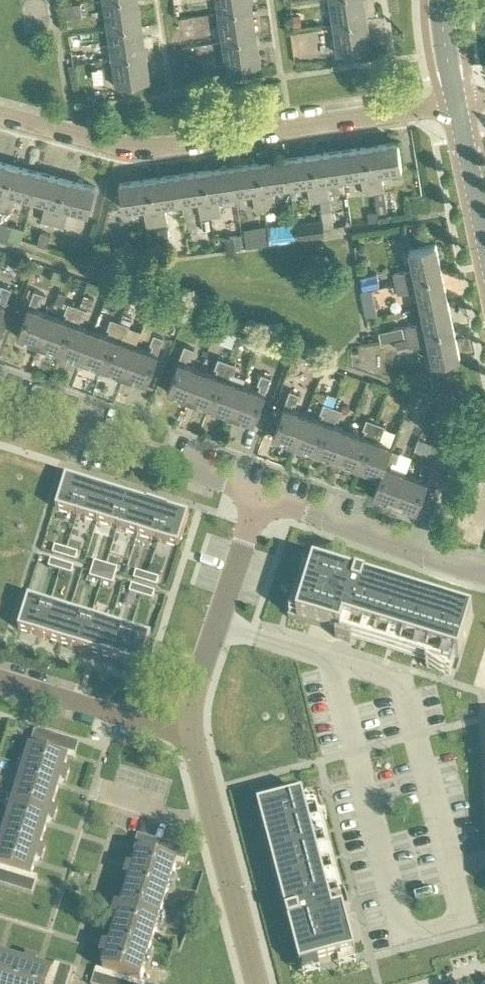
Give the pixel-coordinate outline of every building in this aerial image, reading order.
[(109,27),(142,22),(139,0),(105,0),(109,27)] [(219,10),(252,6),(252,0),(218,0),(219,10)] [(334,23),(367,18),(365,0),(331,0),(334,23)] [(82,15),(81,2),(66,4),(68,16),(82,15)] [(219,10),(223,39),(257,34),(252,6),(219,10)] [(294,25),(301,24),(300,13),(293,13),(294,25)] [(367,18),(334,23),(339,52),(372,47),(367,18)] [(109,27),(113,55),(146,50),(142,22),(109,27)] [(257,34),(223,39),(228,68),(261,64),(257,34)] [(146,50),(113,55),(117,85),(150,80),(146,50)] [(399,140),(368,144),(375,191),(385,189),(383,178),(381,178),(380,169),(403,166),(399,140)] [(368,144),(341,148),(345,175),(364,172),(365,180),(363,181),(365,192),(375,191),(368,144)] [(341,148),(314,152),(321,199),(331,197),(329,186),(327,186),(326,177),(345,175),(341,148)] [(314,152),(287,156),(291,183),(310,180),(311,188),(309,189),(311,200),(321,199),(314,152)] [(287,156),(259,160),(266,207),(276,205),(275,194),(273,194),(271,185),(291,183),(287,156)] [(1,208),(13,163),(0,159),(0,208),(1,208)] [(259,160),(232,164),(236,191),(255,188),(257,196),(255,197),(256,208),(266,207),(259,160)] [(32,195),(40,170),(13,163),(1,208),(11,210),(14,199),(12,199),(14,191),(32,195)] [(232,164),(205,168),(212,215),(222,213),(220,202),(218,202),(217,194),(236,191),(232,164)] [(205,168),(178,172),(182,199),(201,196),(202,204),(200,205),(202,216),(209,215),(212,215),(205,168)] [(66,177),(40,170),(32,195),(52,200),(49,209),(47,208),(45,219),(54,222),(66,177)] [(178,172),(151,176),(157,223),(168,221),(166,210),(164,210),(163,202),(182,199),(178,172)] [(151,176),(120,181),(124,207),(147,204),(148,212),(146,213),(147,224),(157,223),(151,176)] [(96,185),(66,177),(54,222),(64,224),(67,213),(65,213),(67,205),(89,210),(96,185)] [(385,189),(375,191),(378,211),(388,210),(385,189)] [(30,221),(2,212),(0,216),(0,230),(24,238),(30,221)] [(209,215),(202,216),(203,227),(211,226),(209,215)] [(251,222),(252,240),(275,238),(274,221),(251,222)] [(279,240),(298,238),(296,224),(277,227),(279,240)] [(170,237),(168,227),(158,229),(160,238),(170,237)] [(231,230),(233,242),(251,240),(250,228),(231,230)] [(41,231),(38,243),(47,245),(51,233),(41,231)] [(216,249),(227,248),(225,234),(214,236),(216,249)] [(395,271),(397,281),(443,272),(436,241),(410,247),(415,269),(409,270),(408,268),(395,271)] [(361,273),(363,288),(379,285),(377,271),(361,273)] [(418,285),(422,304),(448,299),(443,272),(397,281),(399,291),(413,288),(412,286),(418,285)] [(12,287),(2,283),(0,289),(0,294),(1,295),(0,299),(0,321),(12,287)] [(378,314),(373,288),(361,290),(366,316),(378,314)] [(18,337),(40,345),(51,314),(36,308),(38,301),(42,303),(45,293),(35,290),(18,337)] [(91,308),(95,297),(84,293),(80,304),(91,308)] [(420,322),(406,325),(408,335),(454,326),(448,299),(422,304),(426,323),(420,324),(420,322)] [(40,345),(62,352),(79,305),(68,302),(65,312),(68,313),(66,319),(51,314),(40,345)] [(151,302),(148,312),(156,315),(159,305),(151,302)] [(62,352),(83,360),(94,329),(79,324),(81,318),(84,319),(88,309),(79,305),(62,352)] [(83,360),(104,368),(121,321),(112,318),(108,328),(111,329),(109,334),(94,329),(83,360)] [(104,368),(126,375),(137,345),(122,340),(124,333),(127,335),(131,325),(121,321),(104,368)] [(402,325),(391,327),(393,337),(404,335),(402,325)] [(454,326),(408,335),(409,336),(410,343),(410,345),(424,342),(423,340),(430,339),(434,361),(460,356),(454,326)] [(225,329),(221,341),(231,345),(236,333),(225,329)] [(137,345),(126,375),(148,383),(164,337),(155,334),(152,344),(154,345),(152,350),(137,345)] [(409,336),(395,339),(397,346),(410,343),(409,336)] [(168,392),(190,400),(201,369),(187,364),(189,357),(193,358),(196,348),(185,344),(168,392)] [(190,400),(212,408),(228,361),(219,358),(216,367),(219,368),(217,375),(201,369),(190,400)] [(212,408),(233,415),(244,385),(230,380),(232,373),(235,374),(239,365),(228,361),(212,408)] [(244,385),(233,415),(256,423),(272,377),(262,373),(259,383),(262,384),(260,390),(244,385)] [(274,437),(296,445),(307,413),(293,408),(295,402),(298,403),(302,393),(281,386),(268,425),(277,428),(274,437)] [(296,445),(318,453),(334,406),(325,402),(322,412),(325,413),(323,419),(307,413),(296,445)] [(318,453),(339,460),(350,429),(336,424),(338,418),(341,420),(345,409),(334,406),(318,453)] [(339,460),(360,468),(377,421),(368,418),(365,428),(367,429),(366,435),(350,429),(339,460)] [(360,468),(380,475),(382,475),(391,448),(392,449),(394,445),(377,440),(379,434),(383,435),(387,425),(377,421),(360,468)] [(373,495),(396,503),(407,472),(391,467),(393,460),(398,462),(401,452),(392,449),(391,448),(382,475),(380,475),(373,495)] [(407,472),(396,503),(418,510),(435,464),(424,460),(421,470),(424,471),(421,477),(407,472)] [(66,481),(56,513),(77,520),(87,488),(66,481)] [(87,488),(77,520),(98,526),(108,494),(87,488)] [(108,494),(98,526),(118,532),(128,500),(108,494)] [(128,500),(118,532),(138,539),(148,506),(128,500)] [(148,506),(138,539),(158,545),(168,513),(148,506)] [(168,513),(158,545),(180,551),(189,519),(168,513)] [(55,550),(53,557),(64,561),(67,553),(55,550)] [(67,553),(64,561),(76,565),(78,557),(67,553)] [(51,563),(49,571),(60,575),(63,567),(51,563)] [(93,570),(93,573),(104,576),(106,569),(95,565),(93,570)] [(473,618),(305,566),(288,621),(337,636),(335,641),(351,646),(356,630),(459,663),(473,618)] [(63,567),(60,575),(72,578),(74,570),(63,567)] [(106,569),(104,576),(116,580),(116,577),(118,572),(106,569)] [(92,576),(90,581),(102,584),(104,576),(93,573),(92,576)] [(136,575),(134,583),(145,586),(148,578),(136,575)] [(104,576),(102,584),(113,588),(115,583),(116,580),(104,576)] [(148,578),(145,586),(157,590),(159,582),(148,578)] [(132,588),(130,596),(141,600),(144,592),(132,588)] [(144,592),(141,600),(153,603),(155,595),(144,592)] [(29,602),(19,634),(40,640),(50,608),(29,602)] [(50,608),(40,640),(60,647),(70,614),(50,608)] [(70,614),(60,647),(80,653),(90,621),(70,614)] [(90,621),(80,653),(101,659),(111,627),(90,621)] [(111,627),(101,659),(121,665),(131,633),(111,627)] [(131,633),(121,665),(142,672),(152,640),(131,633)] [(36,732),(31,749),(38,751),(43,734),(36,732)] [(51,737),(43,734),(38,751),(45,754),(51,737)] [(58,739),(51,737),(45,754),(53,756),(58,739)] [(53,756),(60,758),(65,741),(58,739),(53,756)] [(60,758),(68,761),(73,743),(65,741),(60,758)] [(68,761),(69,761),(75,763),(80,746),(73,743),(68,761)] [(19,786),(57,798),(61,784),(67,785),(71,774),(65,773),(69,761),(68,761),(60,758),(53,756),(45,754),(38,751),(31,749),(19,786)] [(7,825),(45,837),(49,823),(55,824),(59,813),(53,811),(57,798),(19,786),(7,825)] [(356,957),(345,917),(351,915),(346,900),(331,904),(303,799),(258,811),(300,972),(356,957)] [(31,878),(32,878),(37,862),(43,863),(47,852),(41,850),(45,837),(7,825),(0,849),(0,868),(2,869),(9,871),(17,874),(24,876),(31,878)] [(133,854),(140,857),(140,856),(160,862),(178,868),(184,870),(189,854),(180,851),(138,838),(135,849),(133,854)] [(127,898),(165,910),(178,868),(160,862),(140,856),(140,857),(135,873),(129,871),(126,882),(131,884),(127,898)] [(4,889),(9,871),(2,869),(0,875),(0,887),(4,889)] [(4,889),(11,891),(17,874),(9,871),(4,889)] [(11,891),(19,893),(24,876),(17,874),(11,891)] [(19,893),(26,895),(31,878),(24,876),(19,893)] [(31,878),(26,895),(33,898),(39,880),(32,878),(31,878)] [(115,937),(153,949),(165,910),(127,898),(123,912),(117,910),(114,921),(119,923),(115,937)] [(137,983),(142,983),(153,949),(115,937),(111,951),(105,949),(102,960),(107,962),(104,974),(105,974),(112,976),(119,978),(127,981),(134,983),(137,983)] [(12,960),(0,956),(0,983),(5,983),(12,960)] [(53,974),(54,973),(37,968),(39,962),(28,958),(26,964),(12,960),(5,983),(50,983),(51,981),(53,974)] [(56,967),(54,973),(53,974),(71,979),(73,972),(56,967)] [(104,974),(97,972),(93,983),(101,983),(105,974),(104,974)] [(71,979),(53,974),(51,981),(60,983),(69,983),(71,979)] [(112,976),(105,974),(101,983),(109,983),(112,976)]
